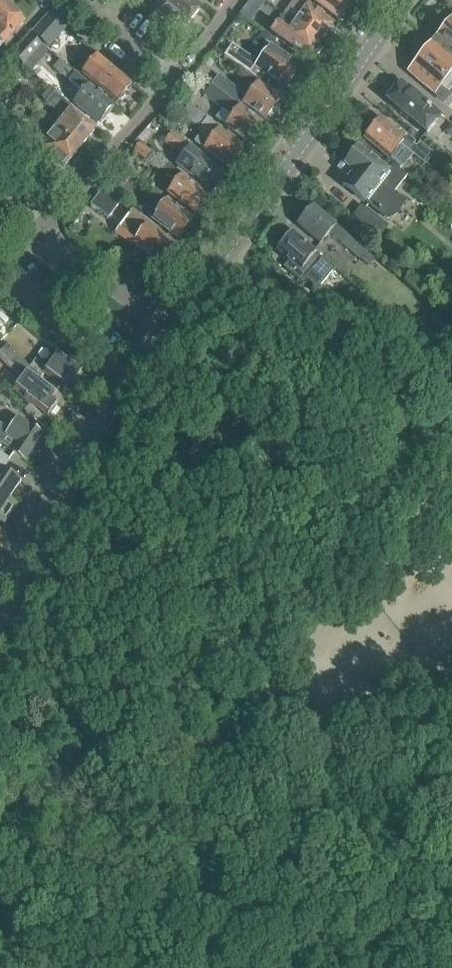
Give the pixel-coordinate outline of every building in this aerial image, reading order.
[(193,0),(162,0),(160,2),(154,10),(171,24),(177,16),(186,24),(200,6),(193,0)] [(302,0),(301,0),(293,0),(283,14),(289,18),(322,42),(334,24),(302,0)] [(312,3),(337,21),(351,3),(347,0),(314,0),(312,3)] [(247,5),(241,14),(251,22),(257,13),(247,5)] [(7,7),(0,15),(0,42),(4,46),(25,23),(7,7)] [(322,42),(289,18),(283,14),(271,31),(276,35),(309,59),(322,42)] [(48,17),(32,36),(47,49),(63,30),(48,17)] [(451,58),(451,22),(450,24),(446,23),(439,31),(440,37),(434,43),(451,58)] [(31,36),(13,58),(18,62),(23,67),(29,72),(48,51),(42,46),(31,36)] [(451,87),(451,58),(434,43),(429,50),(424,49),(417,58),(417,64),(409,74),(444,103),(451,93),(451,91),(450,90),(451,87)] [(264,76),(285,90),(300,69),(269,48),(257,65),(232,48),(224,58),(259,83),(264,76)] [(13,58),(7,64),(12,68),(18,62),(13,58)] [(84,75),(118,104),(132,86),(98,58),(84,75)] [(52,68),(69,82),(83,94),(74,105),(98,125),(114,106),(59,60),(52,68)] [(258,84),(249,96),(219,74),(210,85),(241,108),(243,104),(265,121),(280,100),(258,84)] [(386,101),(426,135),(442,116),(402,83),(386,101)] [(241,108),(210,85),(208,84),(201,93),(232,116),(225,126),(248,144),(263,124),(241,108)] [(45,102),(65,119),(56,131),(79,150),(95,132),(71,112),(74,109),(53,92),(45,102)] [(207,119),(189,106),(181,117),(199,130),(200,128),(207,119)] [(40,110),(36,114),(41,118),(45,113),(40,110)] [(205,150),(229,168),(245,148),(234,140),(207,119),(200,128),(208,134),(207,135),(202,132),(194,142),(205,150)] [(396,168),(410,151),(427,165),(435,156),(421,144),(417,150),(413,147),(415,144),(397,130),(395,133),(381,122),(365,141),(388,161),(396,168)] [(64,169),(79,150),(56,131),(48,140),(42,134),(34,144),(40,149),(64,169)] [(177,167),(189,176),(212,193),(226,173),(173,134),(166,143),(184,157),(177,167)] [(139,143),(133,151),(145,160),(151,152),(139,143)] [(355,149),(338,170),(349,179),(343,186),(363,203),(364,202),(386,220),(388,219),(390,218),(393,217),(395,215),(397,213),(398,211),(400,209),(401,207),(402,205),(402,202),(403,200),(394,192),(406,177),(393,166),(387,173),(358,149),(357,150),(355,149)] [(170,181),(175,185),(168,195),(195,215),(209,196),(182,176),(167,165),(161,173),(171,179),(170,181)] [(117,178),(125,184),(130,177),(122,171),(117,178)] [(89,207),(107,220),(120,204),(102,190),(89,207)] [(153,219),(178,239),(193,220),(154,190),(149,198),(162,208),(153,219)] [(299,225),(298,226),(320,245),(330,234),(343,245),(367,266),(374,258),(349,237),(314,207),(306,216),(303,216),(299,221),(299,225)] [(384,227),(363,209),(354,220),(375,238),(384,227)] [(136,244),(160,262),(166,255),(168,257),(175,249),(172,247),(174,245),(148,226),(147,226),(130,213),(115,234),(133,248),(136,244)] [(316,253),(294,234),(278,253),(288,262),(283,268),(303,284),(306,280),(318,291),(335,271),(315,254),(316,253)] [(2,339),(10,331),(0,321),(0,338),(2,339)] [(27,397),(25,400),(48,418),(50,415),(51,416),(57,408),(56,407),(59,403),(55,401),(59,395),(39,380),(42,377),(31,369),(7,346),(0,352),(0,358),(14,372),(15,371),(22,379),(15,388),(27,397)] [(59,355),(47,371),(36,362),(31,369),(42,377),(44,374),(64,389),(68,384),(71,387),(74,383),(75,385),(82,375),(81,374),(82,373),(59,355)] [(25,463),(42,437),(16,419),(7,432),(0,427),(0,447),(25,463)] [(2,469),(9,460),(0,454),(0,467),(2,469)] [(4,506),(19,483),(0,471),(0,524),(0,525),(10,510),(4,506)]
